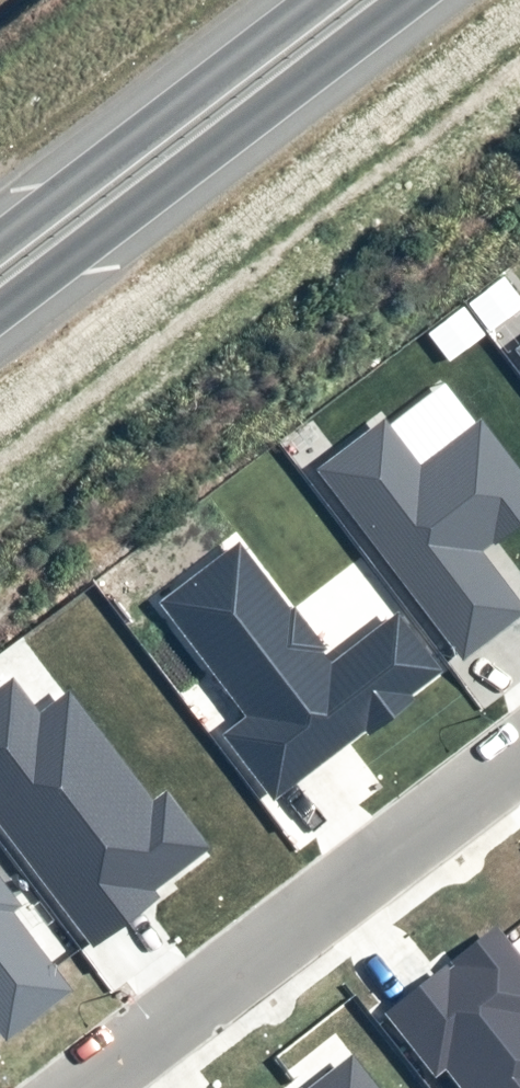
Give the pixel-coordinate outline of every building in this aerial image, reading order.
[(462,659),(519,616),(519,602),(481,551),(519,521),(519,474),(477,418),(415,465),(381,419),(316,467),(462,659)] [(398,612),(332,662),(241,543),(159,606),(245,716),(224,733),(275,800),(444,671),(398,612)] [(36,713),(8,677),(0,683),(0,827),(84,939),(207,847),(163,788),(148,800),(66,691),(36,713)] [(3,1038),(69,988),(10,910),(20,902),(0,876),(0,1035),(3,1038)] [(493,931),(386,1016),(437,1080),(451,1068),(466,1087),(519,1087),(519,965),(493,931)] [(350,1057),(311,1087),(374,1087),(350,1057)]
